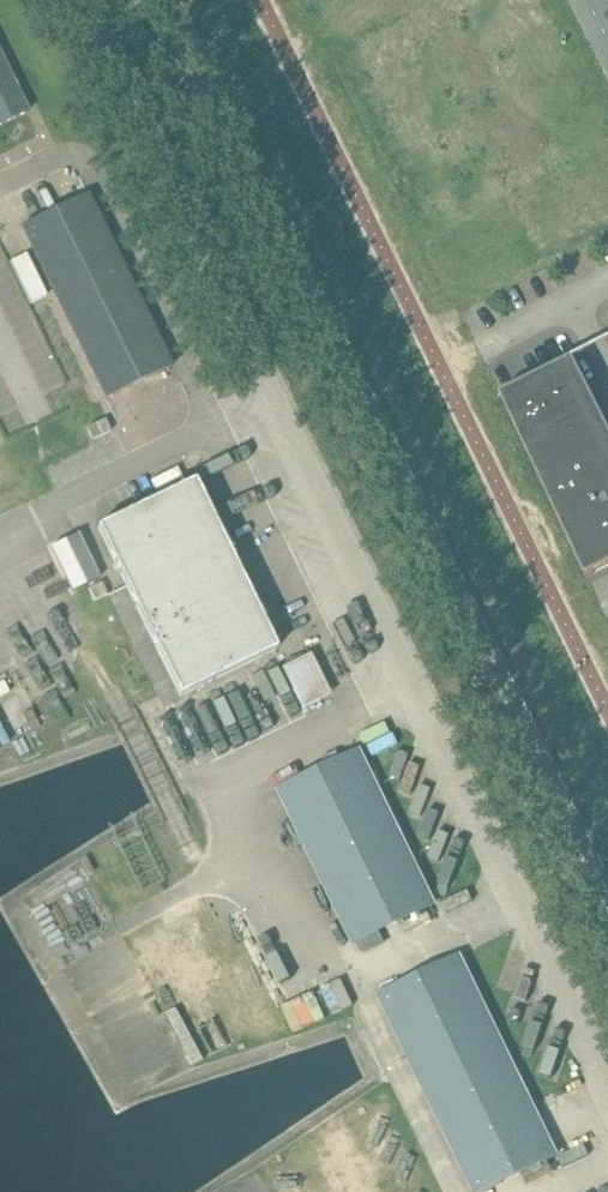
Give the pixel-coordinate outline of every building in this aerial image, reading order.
[(28,112),(0,55),(0,125),(28,112)] [(171,367),(87,195),(22,227),(106,399),(171,367)] [(11,261),(31,304),(47,296),(26,254),(11,261)] [(586,577),(607,566),(607,428),(573,358),(500,395),(586,577)] [(93,440),(111,431),(105,419),(87,428),(93,440)] [(175,468),(149,481),(154,491),(180,478),(175,468)] [(195,481),(98,528),(180,696),(277,649),(195,481)] [(72,592),(99,579),(78,535),(51,548),(72,592)] [(101,582),(88,589),(94,601),(107,594),(101,582)] [(310,655),(282,668),(302,709),(330,696),(310,655)] [(280,790),(355,943),(433,905),(359,752),(280,790)] [(380,995),(475,1191),(482,1191),(555,1156),(458,957),(380,995)] [(326,1023),(326,1009),(300,1009),(300,1023),(326,1023)]
